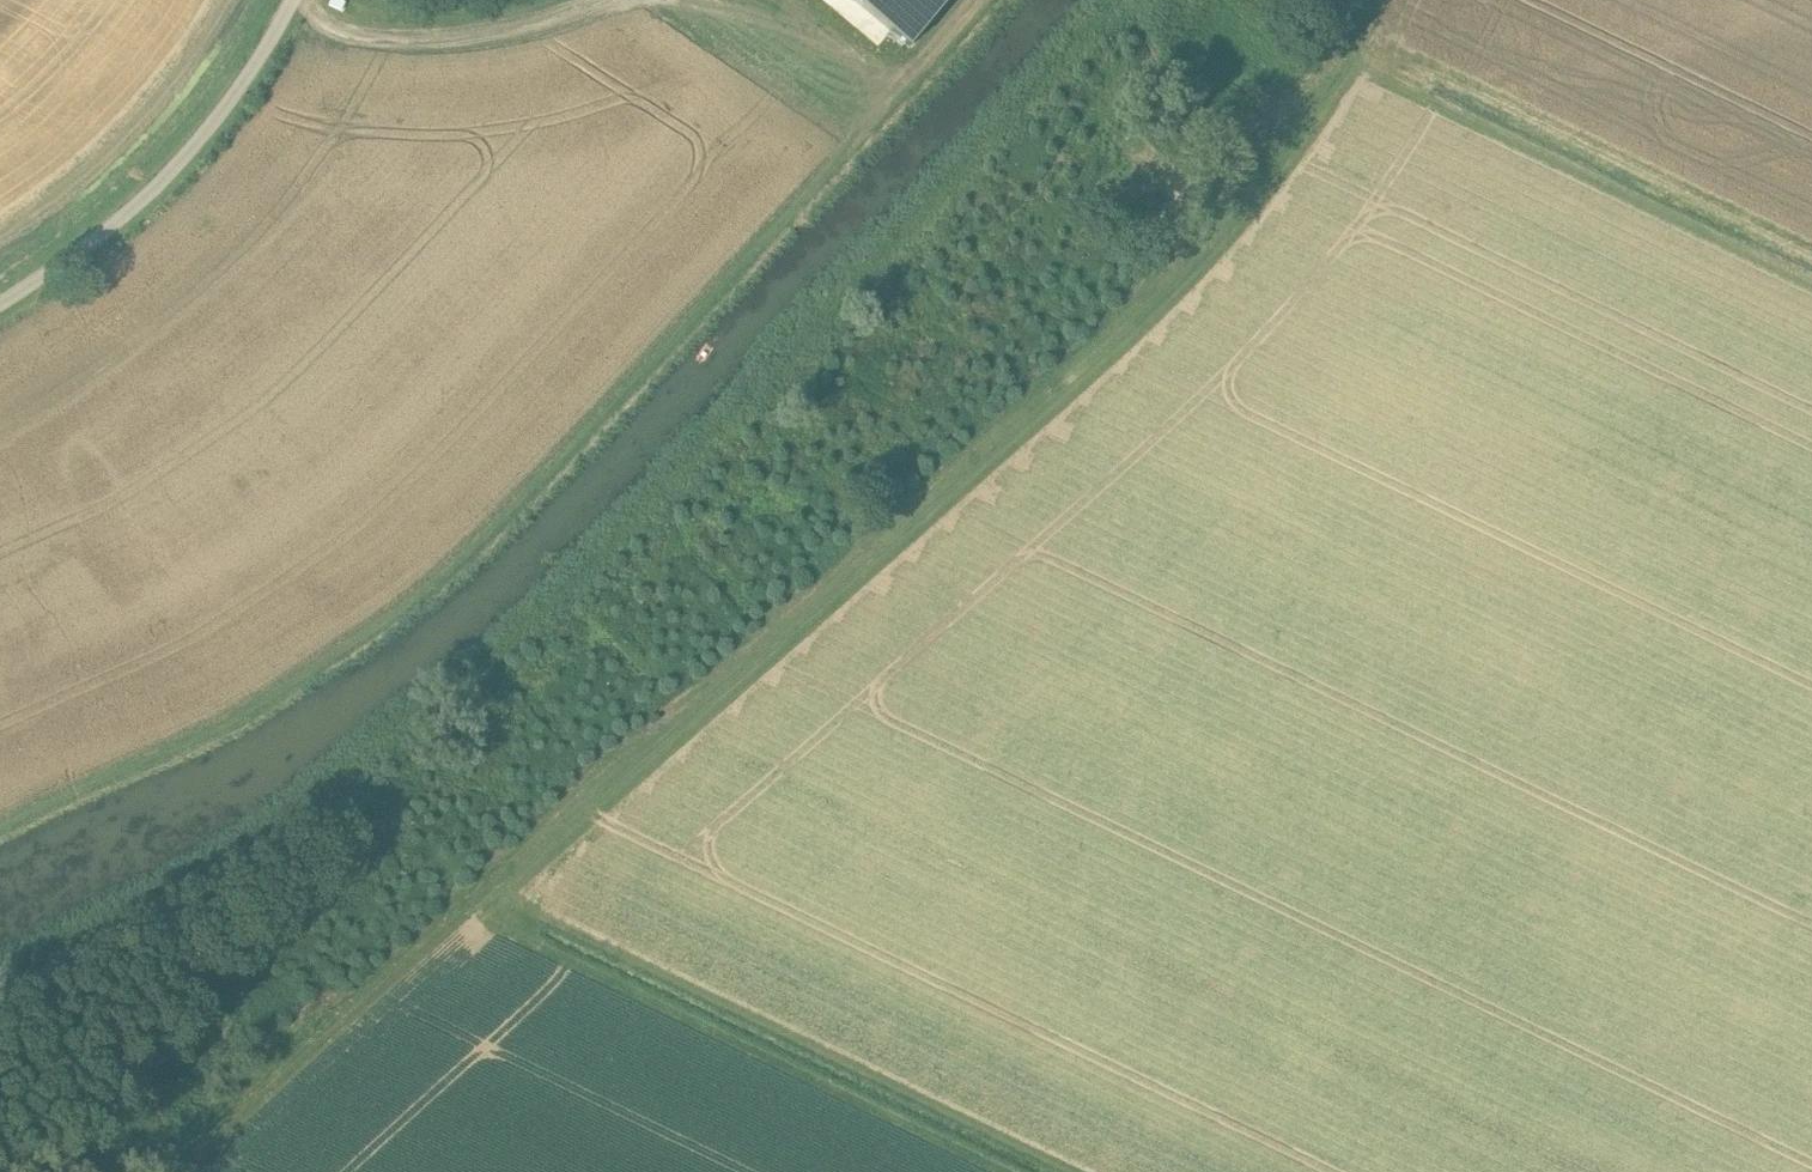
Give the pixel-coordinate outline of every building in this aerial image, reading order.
[(905,50),(946,0),(843,0),(905,50)]
